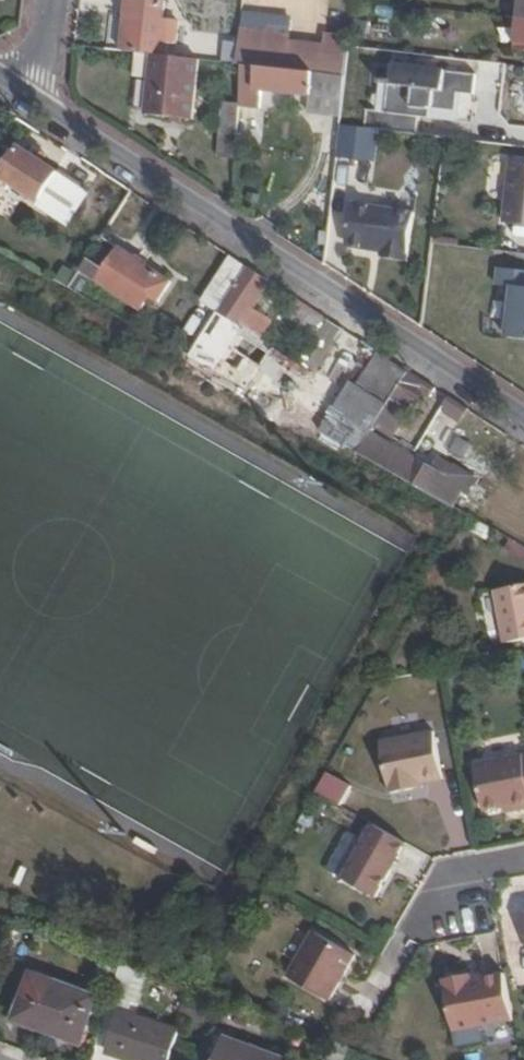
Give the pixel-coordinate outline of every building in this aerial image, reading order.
[(125,49),(141,51),(153,53),(168,54),(169,42),(179,42),(180,21),(166,19),(167,2),(152,0),(130,0),(125,49)] [(284,67),(321,71),(323,53),(286,48),(284,67)] [(149,113),(195,118),(201,59),(168,54),(153,53),(141,51),(138,74),(152,75),(149,113)] [(313,112),(344,116),(349,75),(321,71),(284,67),(245,63),(242,103),(241,108),(262,109),(263,89),(315,94),(313,112)] [(480,73),(394,63),(389,111),(433,116),(434,106),(460,109),(462,92),(477,93),(480,73)] [(224,125),(240,126),(241,108),(242,103),(227,102),(224,125)] [(219,156),(236,157),(240,126),(224,125),(222,124),(219,156)] [(381,132),(341,127),(337,158),(376,162),(381,132)] [(83,193),(20,151),(1,178),(39,202),(35,207),(64,224),(83,193)] [(504,221),(523,223),(523,159),(512,157),(504,221)] [(385,258),(409,263),(417,211),(360,202),(352,241),(356,247),(386,253),(385,258)] [(169,283),(101,242),(81,273),(141,311),(149,299),(156,303),(169,283)] [(247,268),(231,258),(214,286),(230,296),(247,268)] [(51,266),(44,277),(70,292),(76,280),(51,266)] [(254,312),(272,283),(247,268),(230,296),(189,359),(214,374),(230,348),(244,356),(246,357),(254,345),(239,336),(244,328),(262,339),(272,323),(254,312)] [(516,287),(511,339),(523,340),(523,288),(516,287)] [(342,328),(292,296),(283,313),(318,336),(301,365),(314,373),(342,328)] [(238,366),(244,356),(230,348),(214,374),(223,379),(233,363),(238,366)] [(410,372),(379,352),(359,386),(352,382),(323,428),(360,451),(410,372)] [(410,372),(360,451),(358,454),(456,509),(478,474),(459,462),(456,465),(440,456),(435,465),(397,441),(427,394),(438,401),(443,393),(410,372)] [(319,417),(301,409),(312,383),(293,375),(276,414),(313,430),(319,417)] [(469,410),(451,398),(446,407),(450,410),(446,417),(460,425),(469,410)] [(466,458),(473,440),(451,432),(444,449),(466,458)] [(471,531),(484,538),(489,529),(476,522),(471,531)] [(494,589),(503,643),(523,639),(523,583),(494,589)] [(416,782),(429,779),(447,776),(438,731),(386,740),(395,792),(417,788),(416,782)] [(475,760),(485,807),(501,804),(512,801),(513,809),(523,807),(523,749),(475,760)] [(352,777),(333,766),(319,790),(338,801),(352,777)] [(430,785),(429,779),(416,782),(417,788),(430,785)] [(502,811),(513,809),(512,801),(501,804),(502,811)] [(379,894),(411,843),(376,823),(346,874),(379,894)] [(340,876),(362,840),(346,831),(325,867),(340,876)] [(316,924),(287,974),(327,999),(358,949),(316,924)] [(127,965),(112,959),(107,969),(113,971),(111,975),(121,980),(127,965)] [(117,993),(116,996),(131,1002),(143,971),(127,965),(121,980),(117,993)] [(106,989),(117,993),(121,980),(111,975),(106,989)] [(47,1001),(53,985),(34,978),(29,994),(47,1001)] [(55,986),(53,985),(47,1001),(49,1002),(55,986)] [(49,1002),(47,1001),(46,1003),(27,997),(26,999),(22,998),(11,1025),(37,1035),(39,1031),(62,1040),(64,1036),(84,1044),(104,993),(95,990),(91,999),(55,986),(49,1002)] [(46,1003),(47,1001),(29,994),(27,997),(46,1003)] [(522,1049),(511,1001),(477,1007),(476,1002),(449,1008),(458,1059),(463,1059),(522,1049)] [(206,1021),(211,1007),(199,1002),(194,1016),(206,1021)] [(129,1059),(175,1059),(185,1033),(126,1014),(111,1054),(129,1059)] [(262,1052),(217,1035),(210,1057),(217,1059),(259,1059),(262,1052)]
